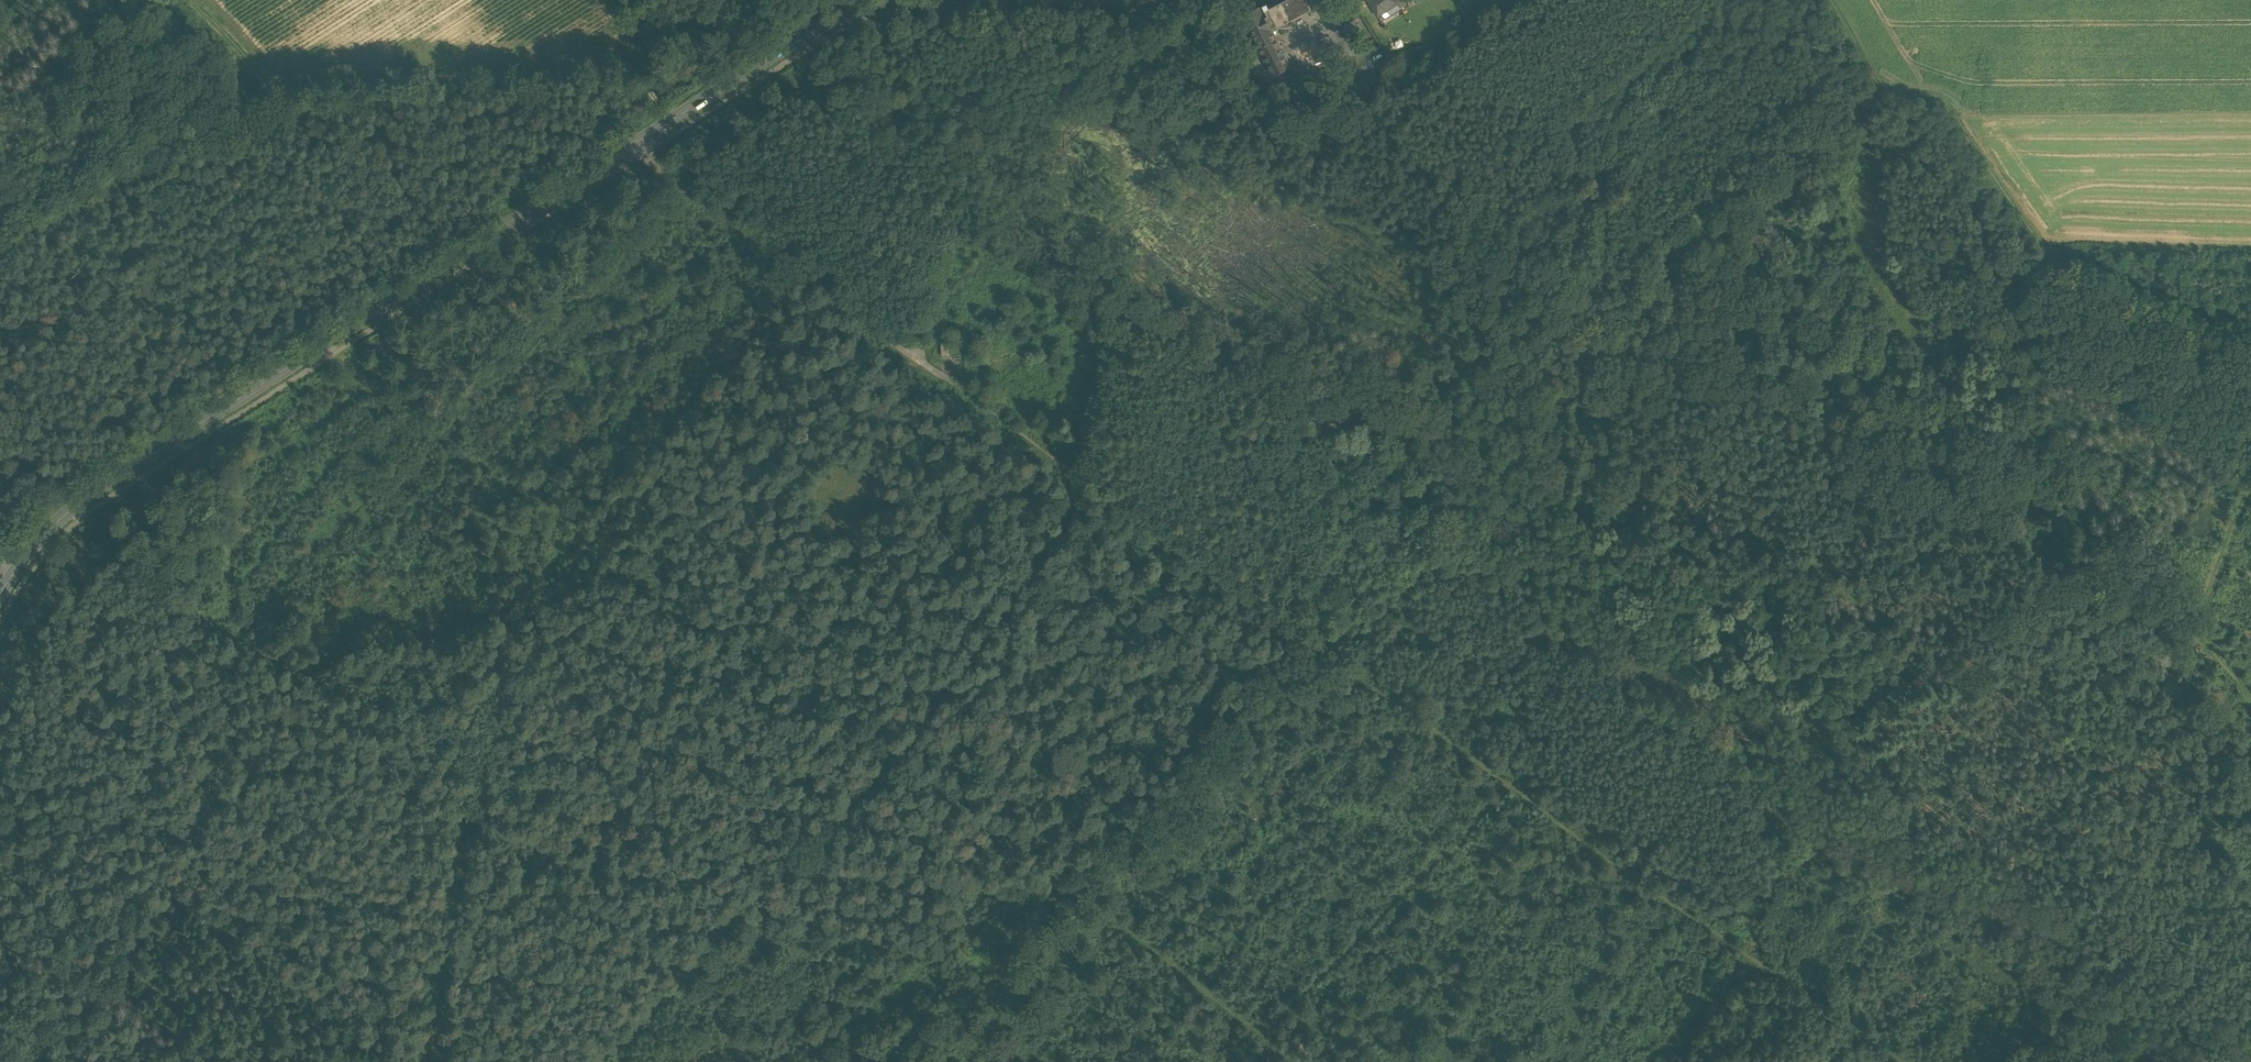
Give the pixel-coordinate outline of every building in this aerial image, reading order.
[(1263,9),(1260,4),(1243,13),(1244,15),(1257,40),(1268,62),(1273,72),(1290,63),(1272,27),(1311,8),(1307,0),(1281,0),(1263,9)] [(1379,15),(1399,2),(1398,0),(1370,0),(1379,15)] [(1244,15),(1235,20),(1247,45),(1257,40),(1244,15)] [(1354,18),(1342,24),(1347,37),(1359,32),(1354,18)] [(1257,40),(1247,45),(1259,67),(1268,62),(1257,40)] [(968,735),(956,738),(958,751),(971,748),(968,735)]
